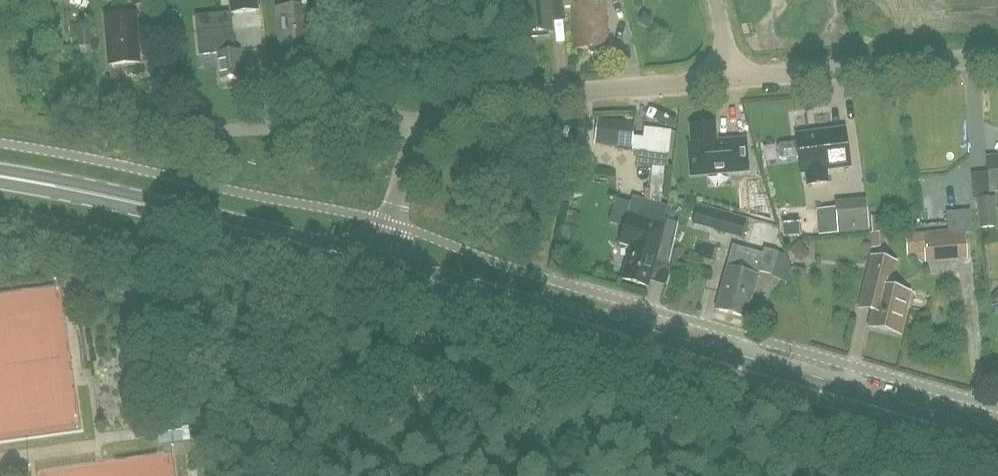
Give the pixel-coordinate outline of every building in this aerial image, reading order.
[(234,18),(258,16),(257,0),(233,0),(234,18)] [(285,8),(277,9),(280,49),(312,46),(309,7),(308,0),(285,0),(285,8)] [(522,34),(552,31),(550,13),(565,11),(564,7),(564,0),(518,0),(522,34)] [(572,6),(576,49),(588,48),(588,51),(591,54),(601,53),(604,50),(603,46),(606,46),(604,23),(606,23),(604,0),(564,0),(564,7),(572,6)] [(630,8),(629,0),(620,0),(621,9),(630,8)] [(109,65),(139,63),(135,13),(105,16),(109,65)] [(199,56),(218,54),(221,80),(243,78),(240,51),(235,51),(233,28),(197,32),(199,56)] [(637,123),(634,122),(597,119),(594,145),(634,149),(637,123)] [(660,125),(659,154),(679,155),(680,125),(660,125)] [(849,167),(847,154),(845,142),(843,126),(795,133),(797,141),(799,156),(802,156),(803,158),(806,182),(826,179),(824,171),(849,167)] [(749,145),(727,145),(727,148),(719,148),(719,128),(706,128),(706,131),(694,131),(694,145),(691,145),(691,159),(694,159),(694,177),(707,177),(707,175),(731,175),(731,177),(749,177),(749,145)] [(997,191),(997,158),(988,159),(990,191),(997,191)] [(660,184),(665,175),(648,165),(643,174),(660,184)] [(761,185),(747,186),(750,216),(771,221),(761,185)] [(979,229),(997,228),(995,198),(977,199),(979,229)] [(835,203),(836,208),(839,234),(869,230),(865,199),(835,203)] [(629,245),(622,277),(648,283),(655,254),(669,258),(677,222),(665,219),(668,208),(644,202),(628,211),(633,212),(629,228),(622,226),(618,242),(629,245)] [(742,218),(702,208),(698,223),(738,233),(742,218)] [(923,232),(924,252),(924,253),(925,263),(965,260),(964,249),(963,233),(972,232),(971,210),(946,212),(947,230),(923,232)] [(761,252),(745,248),(730,245),(715,308),(744,315),(755,270),(770,273),(776,251),(762,248),(761,252)] [(893,260),(870,255),(858,305),(871,308),(868,324),(897,331),(907,290),(887,286),(893,260)] [(156,425),(158,437),(159,446),(170,444),(183,442),(181,426),(180,421),(176,421),(167,422),(156,424),(156,425)]
